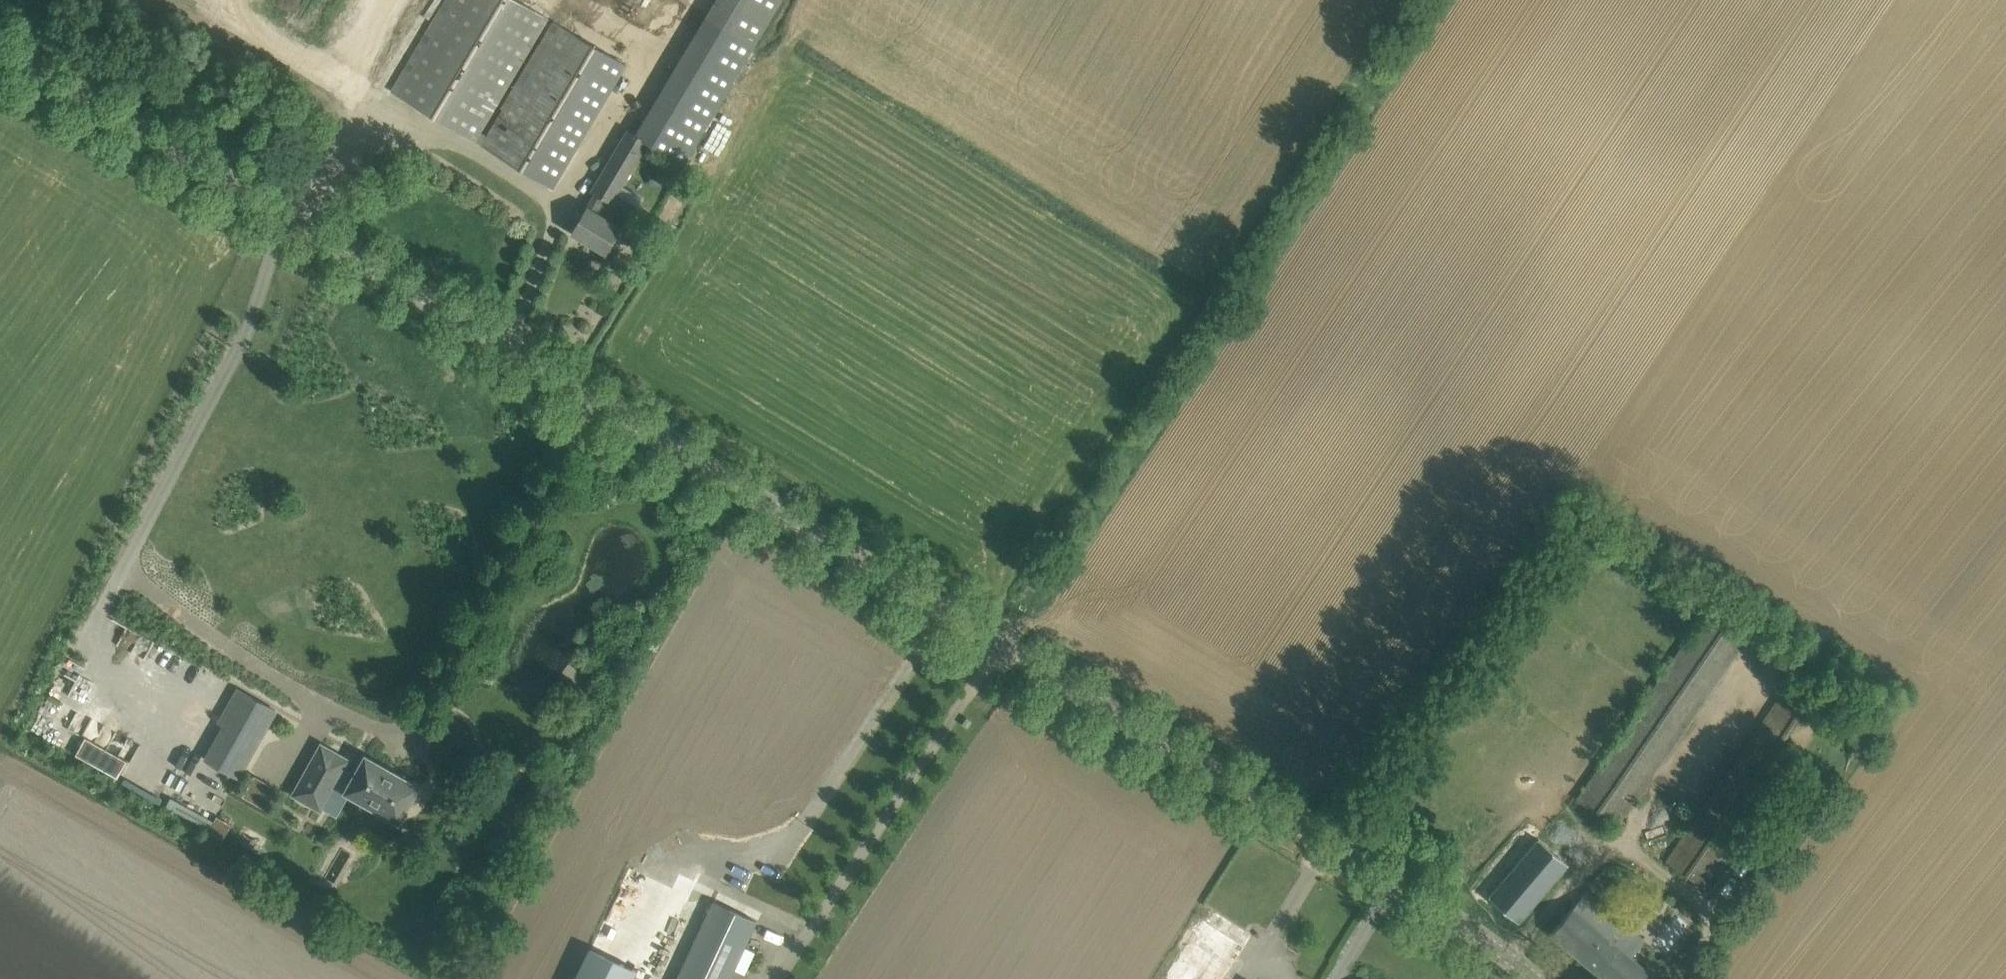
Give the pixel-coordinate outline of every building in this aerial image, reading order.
[(516,73),(549,18),(518,0),(446,0),(402,74),(392,91),(553,187),(564,170),(626,65),(553,21),(520,75),(516,73)] [(588,207),(573,232),(606,251),(620,228),(624,231),(644,198),(621,185),(641,153),(622,142),(596,185),(600,188),(588,208),(588,207)] [(1578,800),(1620,829),(1757,631),(1714,602),(1578,800)] [(1667,862),(1710,892),(1848,695),(1805,665),(1667,862)] [(225,725),(206,759),(238,777),(276,710),(239,689),(220,722),(225,725)] [(322,745),(294,793),(320,808),(336,781),(348,788),(346,791),(364,801),(359,809),(375,819),(380,810),(398,820),(418,785),(366,756),(357,772),(345,765),(348,759),(322,745)] [(233,823),(216,815),(208,831),(224,840),(233,823)] [(1489,897),(1518,922),(1568,863),(1539,838),(1489,897)] [(1645,942),(1585,892),(1551,933),(1605,978),(1643,978),(1649,972),(1632,957),(1645,942)] [(1141,978),(1222,978),(1249,930),(1188,896),(1141,978)] [(759,922),(713,901),(676,978),(732,978),(759,922)] [(637,969),(590,947),(575,978),(632,978),(637,969)]
